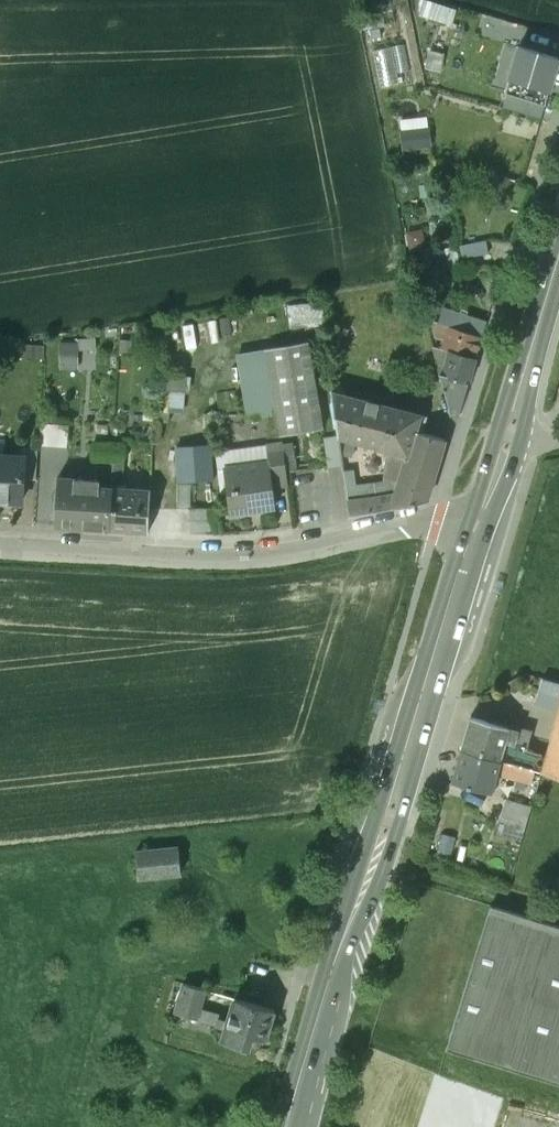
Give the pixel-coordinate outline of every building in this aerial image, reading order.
[(417,12),(452,23),(457,7),(435,0),(420,0),(417,12)] [(519,46),(509,78),(516,80),(549,90),(558,60),(558,59),(519,46)] [(439,66),(441,52),(427,49),(425,63),(439,66)] [(549,90),(516,80),(514,85),(520,87),(518,94),(545,103),(549,90)] [(423,226),(408,229),(412,249),(427,246),(423,226)] [(475,245),(467,247),(469,258),(478,256),(475,245)] [(435,250),(427,251),(428,263),(437,262),(435,250)] [(486,321),(444,307),(440,322),(431,320),(434,336),(444,339),(441,347),(475,357),(486,321)] [(75,348),(93,348),(93,335),(75,336),(75,348)] [(73,364),(74,338),(56,338),(56,364),(73,364)] [(267,355),(281,439),(327,431),(312,347),(267,355)] [(475,357),(441,347),(433,347),(440,376),(441,375),(467,382),(475,357)] [(467,382),(441,375),(446,397),(461,402),(467,382)] [(425,415),(332,391),(338,436),(357,442),(375,447),(407,457),(414,432),(420,434),(425,415)] [(420,434),(414,432),(407,457),(400,481),(406,483),(411,503),(428,499),(445,440),(420,434)] [(357,442),(338,436),(338,438),(341,458),(341,460),(344,483),(349,513),(380,508),(379,496),(367,498),(357,442)] [(123,440),(114,439),(113,446),(112,461),(111,487),(119,487),(119,482),(124,482),(123,440)] [(282,442),(267,444),(270,462),(273,486),(288,484),(282,442)] [(38,446),(24,445),(23,455),(25,455),(23,477),(36,478),(38,446)] [(407,457),(375,447),(371,469),(385,472),(390,478),(400,481),(407,457)] [(0,453),(0,499),(22,501),(23,477),(25,455),(23,455),(0,453)] [(341,460),(330,461),(334,485),(344,483),(341,460)] [(270,462),(224,468),(230,512),(276,506),(273,486),(270,462)] [(99,480),(56,477),(53,524),(108,528),(111,487),(99,486),(99,480)] [(191,482),(178,482),(179,506),(192,506),(191,482)] [(119,487),(111,487),(108,528),(147,530),(150,490),(119,487)] [(215,505),(192,506),(192,533),(216,532),(215,505)] [(545,678),(541,693),(558,699),(558,682),(545,678)] [(542,770),(558,775),(558,715),(547,755),(542,770)] [(498,723),(472,716),(463,748),(501,759),(510,726),(498,723)] [(532,731),(498,721),(498,723),(510,726),(501,759),(530,767),(534,752),(528,745),(532,731)] [(501,759),(463,748),(454,780),(492,790),(498,771),(501,759)] [(547,755),(534,752),(530,767),(537,769),(542,770),(547,755)] [(530,767),(501,759),(498,771),(502,773),(533,782),(537,769),(530,767)] [(495,834),(521,838),(527,801),(501,797),(495,834)] [(179,846),(135,851),(138,878),(181,873),(179,846)] [(490,905),(446,1048),(558,1083),(558,926),(490,905)] [(209,990),(183,983),(175,1013),(196,1019),(199,1007),(203,995),(208,996),(209,990)] [(234,997),(213,991),(208,1009),(221,1013),(219,1018),(228,1020),(234,997)] [(274,1009),(234,997),(228,1020),(219,1018),(217,1025),(226,1027),(222,1040),(249,1048),(250,1042),(254,1043),(256,1036),(266,1039),(274,1009)] [(208,1009),(199,1007),(196,1019),(217,1025),(219,1018),(221,1013),(208,1009)]
